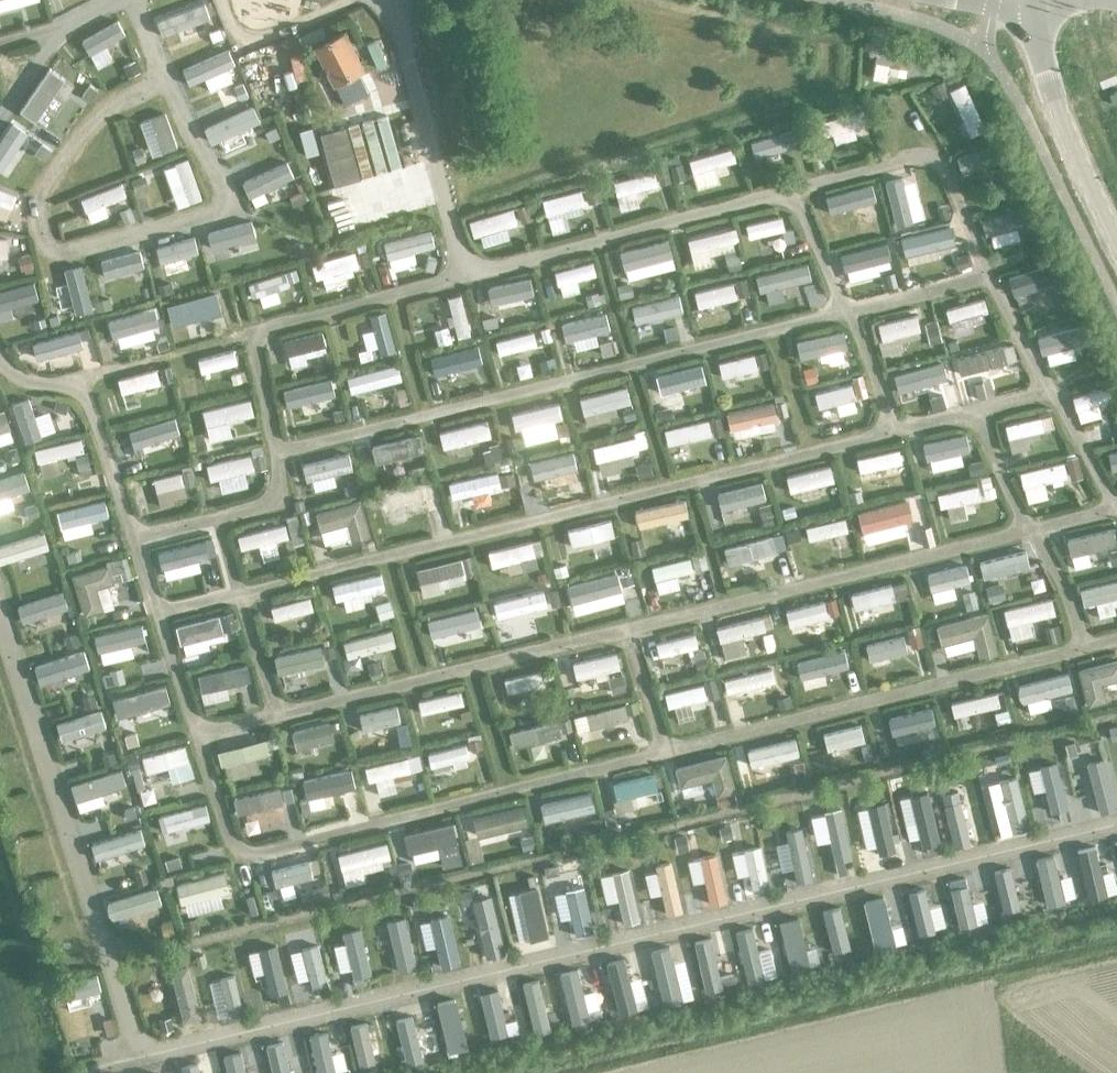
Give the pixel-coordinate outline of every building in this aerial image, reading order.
[(208,19),(202,3),(157,19),(163,35),(208,19)] [(124,36),(116,21),(80,40),(89,55),(124,36)] [(333,83),(362,69),(343,31),(314,46),(324,65),(318,68),(323,80),(330,77),(333,83)] [(921,70),(924,53),(878,45),(874,62),(921,70)] [(233,66),(226,50),(182,69),(189,85),(233,66)] [(33,123),(62,80),(47,70),(18,113),(33,123)] [(983,130),(961,85),(948,92),(970,137),(983,130)] [(257,124),(250,107),(207,126),(214,143),(257,124)] [(865,124),(861,110),(818,123),(822,136),(865,124)] [(176,151),(163,114),(148,119),(162,156),(176,151)] [(27,134),(11,124),(0,141),(0,172),(1,172),(27,134)] [(793,148),(788,130),(747,142),(752,160),(793,148)] [(1001,160),(995,144),(955,158),(961,174),(1001,160)] [(734,162),(730,149),(686,161),(690,174),(734,162)] [(200,201),(185,159),(173,163),(188,205),(200,201)] [(292,183),(284,165),(241,182),(248,201),(292,183)] [(656,185),(652,173),(611,184),(615,197),(656,185)] [(911,223),(900,178),(883,183),(895,227),(911,223)] [(124,197),(119,184),(79,199),(84,212),(124,197)] [(875,201),(870,184),(824,198),(829,215),(875,201)] [(16,195),(0,189),(0,207),(10,211),(16,195)] [(584,206),(579,191),(541,201),(545,216),(584,206)] [(1030,225),(1026,209),(981,221),(985,237),(1030,225)] [(517,226),(512,210),(468,223),(473,239),(517,226)] [(780,217),(744,225),(747,239),(783,231),(780,217)] [(250,222),(207,233),(211,250),(254,239),(250,222)] [(953,245),(949,225),(899,238),(904,257),(953,245)] [(729,230),(686,240),(689,254),(732,244),(729,230)] [(429,231),(383,244),(387,260),(434,248),(429,231)] [(193,238),(154,249),(159,265),(197,254),(193,238)] [(665,240),(618,253),(623,270),(670,257),(665,240)] [(890,261),(885,243),(839,255),(843,273),(890,261)] [(138,252),(99,262),(103,278),(142,268),(138,252)] [(353,254),(310,267),(314,281),(357,268),(353,254)] [(595,277),(592,263),(553,273),(557,287),(595,277)] [(1061,283),(1056,264),(1008,278),(1013,297),(1061,283)] [(806,265),(753,278),(756,294),(810,281),(806,265)] [(80,268),(63,272),(75,317),(92,312),(80,268)] [(285,273),(248,284),(252,298),(289,286),(285,273)] [(529,279),(486,289),(490,306),(533,297),(529,279)] [(31,283),(0,292),(0,310),(36,301),(31,283)] [(735,300),(731,283),(692,292),(696,309),(735,300)] [(214,294),(165,309),(171,329),(220,314),(214,294)] [(469,336),(459,296),(447,299),(457,339),(469,336)] [(681,312),(677,296),(630,307),(634,323),(681,312)] [(987,313),(983,300),(944,311),(948,325),(987,313)] [(158,326),(153,309),(107,323),(111,339),(158,326)] [(394,352),(384,313),(369,317),(379,356),(394,352)] [(608,331),(604,314),(560,325),(564,343),(608,331)] [(920,332),(916,316),(876,326),(880,341),(920,332)] [(1087,344),(1082,326),(1038,338),(1042,355),(1087,344)] [(841,331),(795,341),(799,360),(846,350),(841,331)] [(82,348),(77,332),(31,345),(36,361),(82,348)] [(325,347),(322,332),(282,342),(286,357),(325,347)] [(533,333),(495,342),(498,356),(536,347),(533,333)] [(481,365),(476,346),(430,358),(435,377),(481,365)] [(1006,364),(1002,348),(956,360),(960,376),(1006,364)] [(237,364),(233,351),(196,360),(200,374),(237,364)] [(752,355),(717,364),(720,379),(756,370),(752,355)] [(946,380),(941,362),(891,376),(896,394),(946,380)] [(400,382),(396,365),(346,378),(350,394),(400,382)] [(704,384),(699,366),(654,378),(659,396),(704,384)] [(158,385),(153,370),(116,381),(120,396),(158,385)] [(333,397),(329,380),(282,391),(286,409),(333,397)] [(850,386),(814,394),(818,410),(853,401),(850,386)] [(630,405),(625,388),(580,400),(584,417),(630,405)] [(1113,402),(1109,388),(1070,398),(1074,412),(1113,402)] [(40,439),(27,400),(11,406),(24,444),(40,439)] [(252,417),(248,401),(201,413),(205,429),(252,417)] [(774,421),(771,404),(724,414),(728,431),(774,421)] [(561,420),(558,405),(509,416),(513,431),(561,420)] [(2,412),(0,412),(0,433),(8,430),(2,412)] [(179,435),(174,418),(127,432),(133,450),(179,435)] [(1039,419),(1004,427),(1007,440),(1042,432),(1039,419)] [(710,436),(706,421),(663,431),(666,446),(710,436)] [(491,439),(486,422),(438,435),(443,452),(491,439)] [(968,452),(964,435),(922,445),(926,462),(968,452)] [(419,436),(370,448),(374,465),(423,453),(419,436)] [(638,452),(634,438),(592,449),(596,464),(638,452)] [(82,454),(79,440),(33,451),(36,464),(82,454)] [(900,464),(897,451),(855,461),(858,474),(900,464)] [(1108,453),(1112,471),(1116,470),(1116,451),(1108,453)] [(576,470),(572,454),(529,465),(534,481),(576,470)] [(253,471),(249,455),(205,466),(209,483),(253,471)] [(351,471),(347,455),(301,466),(305,482),(351,471)] [(1066,479),(1063,463),(1019,474),(1023,490),(1066,479)] [(833,483),(829,467),(784,479),(789,495),(833,483)] [(22,473),(0,480),(0,500),(28,491),(22,473)] [(500,489),(496,473),(448,484),(452,500),(500,489)] [(183,488),(180,474),(153,480),(156,495),(183,488)] [(763,501),(758,484),(714,495),(719,512),(763,501)] [(979,500),(976,487),(936,496),(939,510),(979,500)] [(370,534),(360,499),(316,512),(321,530),(347,523),(352,539),(370,534)] [(686,518),(682,500),(634,512),(638,529),(686,518)] [(108,518),(104,501),(56,513),(60,530),(108,518)] [(912,521),(907,501),(856,513),(861,533),(912,521)] [(308,514),(298,517),(300,526),(311,523),(308,514)] [(846,533),(843,520),(804,529),(807,542),(846,533)] [(613,537),(608,521),(565,532),(570,548),(613,537)] [(287,539),(283,525),(236,538),(240,552),(287,539)] [(1115,546),(1110,530),(1066,541),(1070,558),(1115,546)] [(42,534),(0,547),(0,565),(47,551),(42,534)] [(774,554),(769,537),(722,550),(726,566),(774,554)] [(208,559),(203,542),(157,554),(161,571),(208,559)] [(533,558),(529,543),(487,554),(490,568),(533,558)] [(1029,570),(1025,552),(979,564),(984,581),(1029,570)] [(116,560),(107,563),(108,563),(112,576),(120,573),(122,581),(131,579),(126,557),(116,560)] [(690,573),(687,559),(649,568),(653,583),(690,573)] [(461,576),(457,560),(412,571),(416,586),(461,576)] [(112,576),(108,563),(71,575),(84,616),(102,610),(95,588),(114,583),(112,576)] [(969,583),(965,566),(925,577),(929,594),(969,583)] [(383,590),(379,574),(331,586),(335,602),(383,590)] [(619,592),(615,574),(565,587),(570,605),(619,592)] [(1078,590),(1082,608),(1116,600),(1116,581),(1078,590)] [(894,601),(890,586),(849,597),(853,612),(894,601)] [(544,607),(540,591),(491,604),(495,620),(544,607)] [(65,609),(60,593),(16,607),(21,623),(65,609)] [(312,612),(308,599),(270,610),(273,623),(312,612)] [(1055,616),(1051,600),(1002,613),(1006,628),(1055,616)] [(826,619),(822,603),(784,614),(789,629),(826,619)] [(477,627),(473,610),(425,622),(429,639),(477,627)] [(1000,652),(989,612),(938,626),(943,643),(975,635),(981,657),(1000,652)] [(223,635),(218,617),(174,628),(179,646),(223,635)] [(764,632),(760,618),(714,629),(718,644),(764,632)] [(935,626),(925,628),(929,642),(938,639),(935,626)] [(143,643),(140,627),(92,638),(96,654),(143,643)] [(394,647),(389,631),(342,644),(346,660),(394,647)] [(697,648),(694,635),(655,646),(659,659),(697,648)] [(906,654),(901,637),(864,647),(868,664),(906,654)] [(323,666),(319,648),(272,658),(276,677),(323,666)] [(87,669),(81,652),(31,669),(37,686),(87,669)] [(847,670),(843,653),(795,664),(799,681),(847,670)] [(618,670),(614,654),(569,665),(573,681),(618,670)] [(1076,669),(1086,706),(1105,702),(1100,684),(1116,680),(1116,659),(1076,669)] [(249,682),(245,666),(197,676),(200,693),(249,682)] [(773,684),(769,670),(722,681),(725,696),(773,684)] [(541,686),(538,672),(501,681),(505,695),(541,686)] [(1070,691),(1065,674),(1016,688),(1021,705),(1070,691)] [(704,699),(700,685),(663,695),(666,709),(704,699)] [(163,687),(111,701),(116,719),(168,705),(163,687)] [(462,706),(459,692),(417,703),(421,716),(462,706)] [(998,708),(994,693),(949,704),(952,719),(998,708)] [(627,721),(623,706),(585,715),(589,731),(627,721)] [(400,724),(396,708),(359,715),(362,731),(400,724)] [(934,727),(930,710),(886,721),(891,738),(934,727)] [(103,731),(98,713),(54,726),(59,744),(103,731)] [(509,732),(512,748),(560,736),(557,721),(509,732)] [(334,742),(330,724),(291,733),(295,751),(334,742)] [(863,744),(859,727),(822,736),(826,753),(863,744)] [(269,755),(266,740),(216,753),(220,768),(269,755)] [(797,757),(793,740),(746,752),(750,769),(797,757)] [(467,760),(464,745),(426,755),(430,770),(467,760)] [(188,763),(184,747),(141,759),(146,776),(188,763)] [(737,791),(727,755),(676,768),(681,787),(713,778),(718,796),(737,791)] [(409,774),(406,758),(364,769),(368,784),(409,774)] [(1116,810),(1104,761),(1086,765),(1098,814),(1116,810)] [(1067,811),(1055,764),(1038,768),(1050,815),(1067,811)] [(124,788),(119,771),(69,786),(75,803),(124,788)] [(354,790),(349,771),(301,782),(305,801),(354,790)] [(655,793),(651,776),(610,786),(614,803),(655,793)] [(1028,830),(1016,779),(998,783),(1011,834),(1028,830)] [(282,806),(279,790),(233,800),(236,816),(282,806)] [(969,845),(956,793),(939,797),(952,850),(969,845)] [(593,813),(588,794),(538,806),(542,825),(593,813)] [(939,844),(927,794),(909,799),(921,848),(939,844)] [(895,853),(883,804),(866,808),(878,857),(895,853)] [(204,806),(157,819),(161,835),(209,823),(204,806)] [(526,828),(522,808),(471,820),(475,840),(526,828)] [(851,859),(839,810),(823,814),(834,863),(851,859)] [(456,844),(451,824),(402,836),(407,856),(456,844)] [(812,879),(800,830),(783,834),(795,883),(812,879)] [(143,847),(138,831),(89,846),(94,861),(143,847)] [(389,860),(385,843),(336,856),(341,873),(389,860)] [(770,893),(759,848),(742,852),(753,897),(770,893)] [(1105,897),(1094,849),(1078,853),(1088,901),(1105,897)] [(726,903),(715,856),(698,860),(709,907),(726,903)] [(1064,906),(1053,858),(1036,861),(1047,909),(1064,906)] [(310,880),(306,863),(270,872),(274,889),(310,880)] [(681,913),(669,864),(652,868),(664,917),(681,913)] [(1018,911),(1009,870),(993,874),(1002,915),(1018,911)] [(638,923),(626,872),(610,876),(622,927),(638,923)] [(216,876),(173,886),(177,902),(220,891),(227,890),(223,874),(216,876)] [(975,927),(964,879),(948,883),(958,931),(975,927)] [(159,905),(154,889),(107,903),(112,920),(159,905)] [(547,939),(536,889),(516,894),(528,943),(547,939)] [(592,934),(582,889),(564,893),(573,938),(592,934)] [(934,935),(924,891),(908,894),(918,938),(934,935)] [(502,956),(489,898),(470,902),(483,960),(502,956)] [(894,951),(883,899),(862,904),(874,955),(894,951)] [(849,951),(839,910),(821,914),(831,955),(849,951)] [(459,967),(447,918),(430,922),(442,971),(459,967)] [(415,969),(403,920),(387,924),(398,973),(415,969)] [(809,971),(797,920),(778,925),(789,975),(809,971)] [(370,977),(359,930),(342,934),(353,981),(370,977)] [(762,981),(751,931),(734,935),(746,985),(762,981)] [(720,990),(710,940),(693,944),(703,994),(720,990)] [(286,994),(275,947),(258,951),(269,998),(286,994)] [(327,986),(316,947),(300,951),(310,990),(327,986)] [(681,1004),(668,948),(649,953),(662,1009),(681,1004)] [(635,1012),(622,962),(605,967),(618,1017),(635,1012)] [(199,1020),(187,969),(170,973),(182,1024),(199,1020)] [(589,1024),(576,972),(557,976),(569,1028),(589,1024)] [(101,993),(96,977),(57,986),(61,1003),(101,993)] [(243,1015),(233,978),(220,981),(229,1018),(243,1015)] [(549,1033),(538,982),(521,986),(532,1037),(549,1033)] [(507,1039),(496,992),(479,995),(490,1043),(507,1039)] [(467,1051),(456,1002),(438,1006),(449,1055),(467,1051)] [(423,1066),(412,1018),(395,1021),(406,1069),(423,1066)] [(374,1065),(365,1025),(349,1029),(358,1069),(374,1065)] [(325,1033),(308,1037),(316,1072),(334,1072),(325,1033)] [(282,1042),(265,1046),(271,1072),(289,1072),(282,1042)] [(240,1054),(223,1058),(226,1072),(244,1072),(240,1054)] [(196,1063),(179,1067),(181,1072),(198,1072),(196,1063)]
